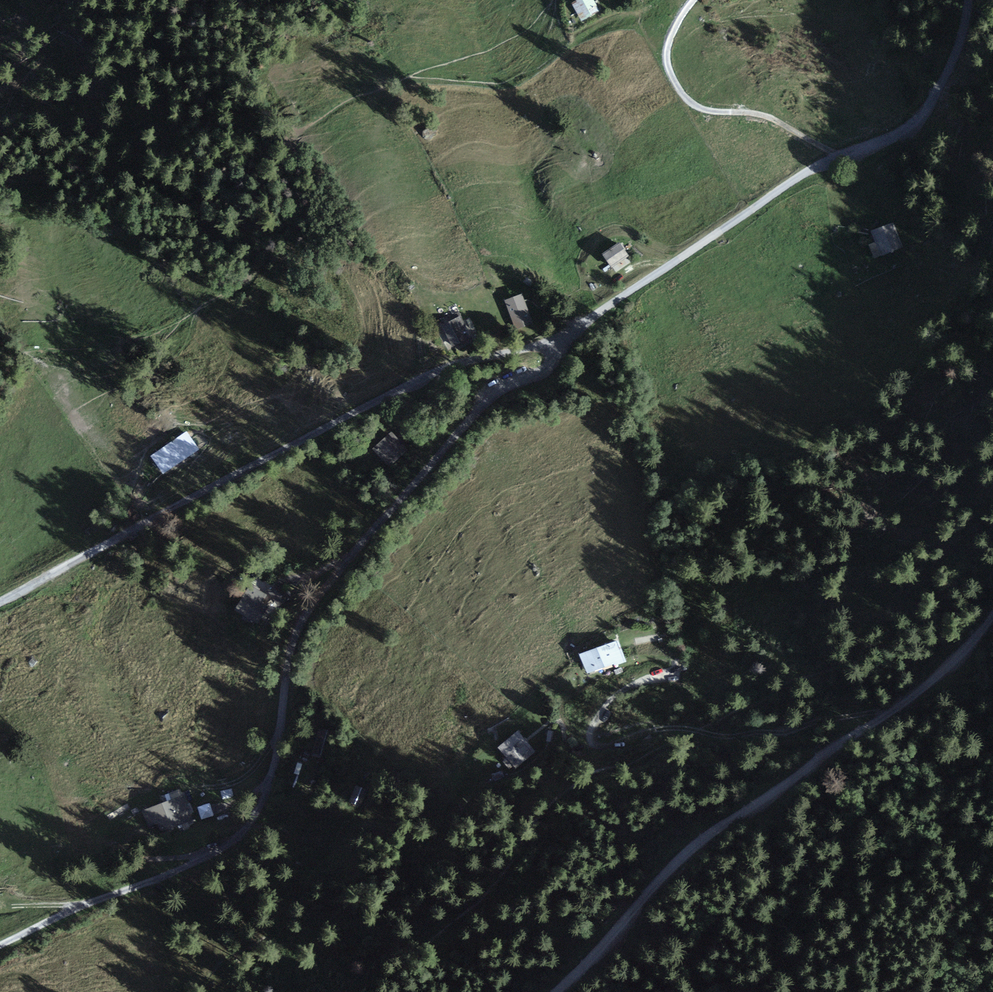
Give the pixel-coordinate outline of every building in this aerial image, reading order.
[(580,23),(599,13),(591,0),(578,0),(574,2),(575,4),(571,7),(580,23)] [(881,254),(904,246),(894,220),(871,229),(881,254)] [(618,244),(600,256),(610,269),(611,268),(615,274),(630,264),(626,259),(628,257),(618,244)] [(521,294),(502,301),(514,331),(532,324),(521,294)] [(456,304),(448,308),(452,316),(460,312),(456,304)] [(459,317),(440,326),(453,351),(472,342),(459,317)] [(403,446),(391,433),(369,455),(382,467),(403,446)] [(187,434),(150,457),(162,476),(199,453),(187,434)] [(267,594),(249,585),(236,610),(254,619),(267,594)] [(625,664),(617,640),(578,654),(587,678),(625,664)] [(331,755),(335,728),(327,727),(322,754),(331,755)] [(498,746),(516,766),(536,748),(517,728),(498,746)] [(191,817),(182,796),(141,812),(149,833),(191,817)]
